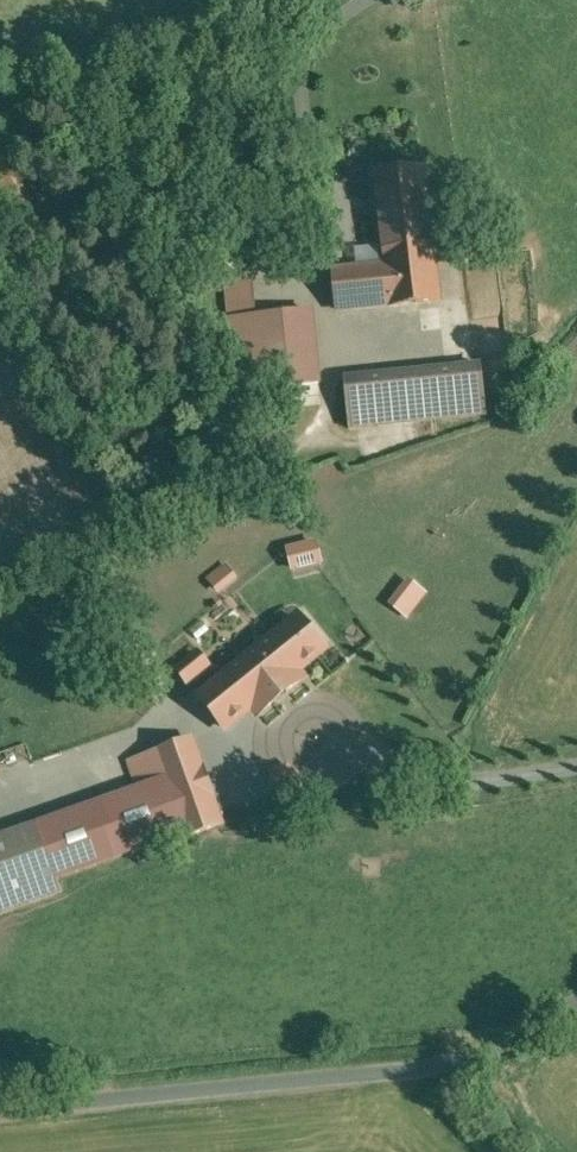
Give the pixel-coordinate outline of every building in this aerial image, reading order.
[(377,175),(385,247),(432,243),(424,169),(377,175)] [(385,247),(379,248),(381,264),(333,269),(337,310),(438,300),(432,243),(385,247)] [(312,312),(230,320),(236,391),(319,383),(312,312)] [(482,367),(344,381),(349,429),(479,415),(478,406),(486,405),(482,367)] [(326,540),(293,546),(297,572),(330,566),(326,540)] [(226,565),(209,579),(218,590),(235,577),(226,565)] [(391,605),(410,619),(431,591),(411,577),(391,605)] [(298,614),(196,691),(223,726),(251,705),(258,715),(309,677),(301,667),(324,649),(298,614)] [(197,648),(175,666),(189,682),(210,664),(197,648)] [(140,787),(36,825),(55,879),(57,878),(225,818),(196,739),(131,762),(140,787)] [(36,825),(0,838),(0,914),(63,892),(57,878),(55,879),(36,825)]
